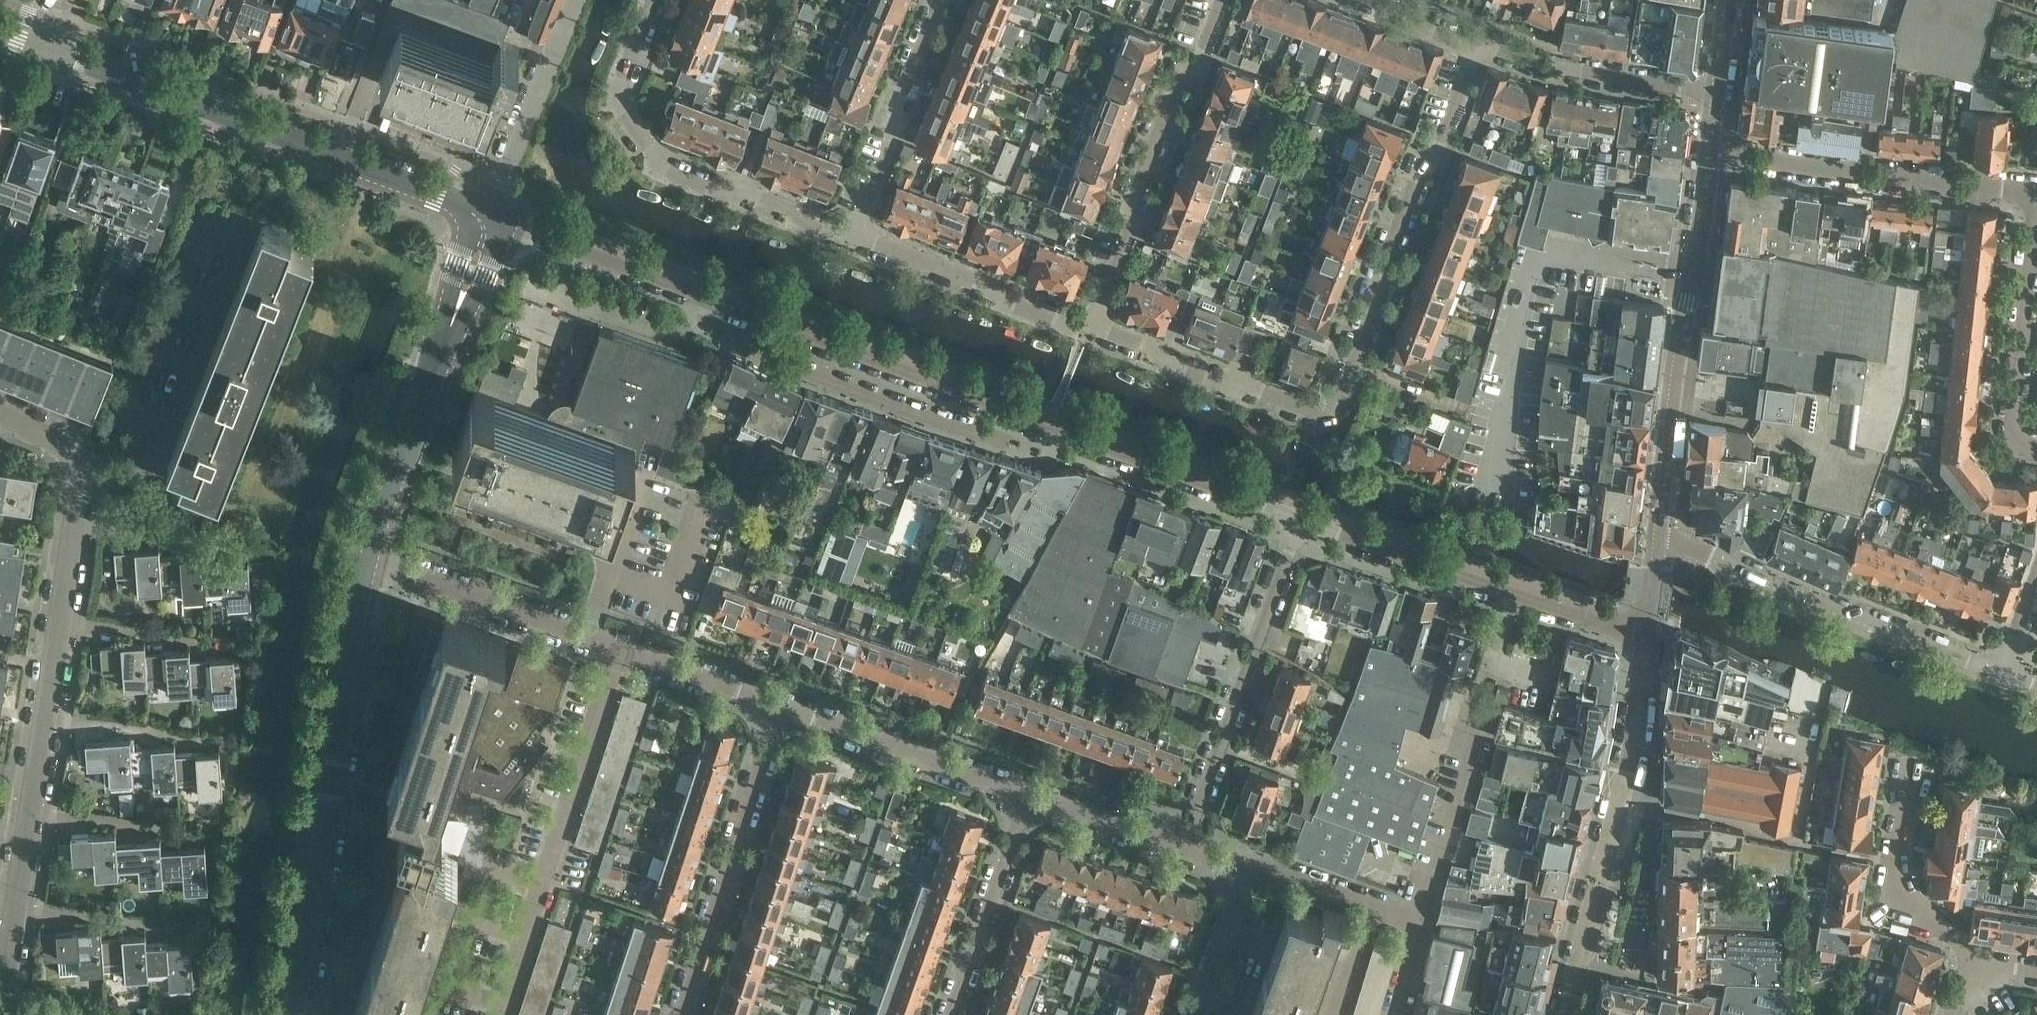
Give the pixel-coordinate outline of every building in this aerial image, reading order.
[(160,0),(173,5),(172,6),(174,10),(181,13),(185,11),(186,10),(190,0),(160,0)] [(186,10),(190,11),(190,13),(192,17),(198,19),(202,17),(202,16),(212,20),(220,0),(190,0),(186,10)] [(219,22),(230,26),(229,27),(231,31),(238,34),(242,32),(242,31),(243,31),(255,0),(227,0),(219,22)] [(243,31),(246,32),(246,34),(248,37),(254,40),(258,38),(259,37),(266,39),(280,2),(276,0),(255,0),(243,31)] [(277,39),(285,42),(283,46),(300,52),(319,0),(293,0),(277,39)] [(300,52),(316,58),(317,54),(325,58),(343,12),(347,13),(353,0),(335,0),(319,0),(300,52)] [(413,5),(424,9),(428,0),(415,0),(413,5)] [(424,9),(435,13),(440,0),(428,0),(424,9)] [(435,13),(446,17),(453,0),(440,0),(435,13)] [(460,0),(453,0),(446,17),(457,22),(465,2),(460,0)] [(465,2),(476,6),(487,10),(498,15),(509,19),(544,33),(557,0),(460,0),(465,2)] [(683,10),(719,24),(730,28),(738,8),(727,4),(717,0),(687,0),(683,10)] [(804,0),(803,0),(798,13),(814,19),(819,7),(804,0)] [(866,2),(899,16),(905,0),(867,0),(866,2)] [(972,6),(1001,18),(1005,8),(1015,12),(1016,9),(1029,15),(1032,8),(1013,0),(974,0),(972,6)] [(1236,6),(1246,10),(1241,22),(1251,26),(1256,14),(1261,0),(1238,0),(1236,6)] [(1256,14),(1265,17),(1260,30),(1269,34),(1282,0),(1261,0),(1256,14)] [(1269,34),(1270,34),(1266,44),(1266,45),(1265,48),(1268,50),(1269,46),(1275,48),(1284,25),(1293,28),(1304,0),(1282,0),(1269,34)] [(1293,28),(1304,32),(1296,56),(1304,59),(1325,5),(1313,0),(1304,0),(1293,28)] [(1530,5),(1525,16),(1553,27),(1564,0),(1532,0),(1530,5)] [(1558,44),(1580,49),(1589,0),(1581,0),(1579,9),(1577,9),(1576,17),(1564,14),(1558,44)] [(1580,49),(1602,53),(1607,23),(1596,20),(1597,12),(1596,12),(1598,0),(1589,0),(1580,49)] [(1635,18),(1700,27),(1704,4),(1679,0),(1638,0),(1635,18)] [(1895,31),(1753,13),(1743,85),(1811,94),(1882,104),(1888,62),(1907,66),(1907,67),(1917,69),(1917,68),(1949,74),(1956,75),(1954,85),(1971,88),(1972,84),(1973,84),(1974,79),(1985,37),(1995,0),(1905,0),(1895,31)] [(1756,1),(1865,16),(1867,0),(1756,0),(1756,1)] [(328,63),(352,72),(375,13),(371,12),(374,4),(365,1),(354,29),(356,33),(353,34),(341,30),(328,63)] [(476,6),(465,2),(457,22),(468,26),(476,6)] [(866,2),(858,22),(890,36),(899,16),(866,2)] [(1325,5),(1304,59),(1305,59),(1302,68),(1311,72),(1323,39),(1332,43),(1344,12),(1325,5)] [(487,10),(476,6),(468,26),(479,30),(487,10)] [(972,6),(964,25),(1003,41),(1011,44),(1019,25),(1001,18),(972,6)] [(1081,7),(1075,23),(1079,25),(1084,23),(1089,10),(1081,7)] [(498,15),(487,10),(479,30),(490,34),(498,15)] [(683,10),(676,29),(711,44),(719,24),(683,10)] [(1344,12),(1332,43),(1344,47),(1335,70),(1343,73),(1364,19),(1344,12)] [(1607,23),(1602,53),(1624,57),(1633,13),(1626,12),(1624,26),(1607,23)] [(509,19),(498,15),(490,34),(501,39),(509,19)] [(1635,18),(1631,40),(1657,44),(1697,49),(1700,27),(1635,18)] [(1383,26),(1364,19),(1343,73),(1353,77),(1362,54),(1371,57),(1383,26)] [(858,22),(849,43),(882,56),(890,36),(858,22)] [(785,26),(777,23),(769,44),(778,48),(785,26)] [(964,25),(956,44),(986,57),(995,61),(1003,41),(964,25)] [(1129,26),(1121,47),(1152,59),(1160,38),(1129,26)] [(1383,26),(1371,57),(1383,62),(1374,86),(1382,89),(1403,34),(1383,26)] [(517,47),(500,40),(498,40),(489,62),(398,28),(377,81),(409,93),(415,87),(484,113),(502,69),(507,71),(517,47)] [(725,35),(736,40),(739,32),(728,28),(725,35)] [(711,44),(676,29),(671,41),(673,42),(669,51),(689,59),(687,62),(683,61),(680,68),(711,81),(724,48),(711,44)] [(1071,30),(1065,48),(1075,52),(1082,34),(1071,30)] [(1403,34),(1382,89),(1392,93),(1402,69),(1411,72),(1423,41),(1403,34)] [(1631,40),(1628,57),(1651,61),(1651,62),(1691,69),(1694,65),(1697,49),(1657,44),(1631,40)] [(1423,41),(1411,72),(1412,73),(1406,85),(1416,89),(1421,76),(1431,80),(1443,49),(1423,41)] [(849,43),(841,63),(873,77),(882,56),(849,43)] [(956,44),(948,63),(988,80),(991,71),(981,67),(986,57),(956,44)] [(1054,49),(1044,45),(1040,54),(1051,59),(1054,49)] [(1231,46),(1227,58),(1236,61),(1240,50),(1231,46)] [(1065,48),(1064,47),(1058,64),(1071,68),(1077,53),(1075,52),(1065,48)] [(1121,47),(1113,67),(1146,80),(1154,60),(1152,59),(1121,47)] [(796,55),(783,50),(779,60),(792,65),(796,55)] [(776,57),(768,54),(764,65),(772,68),(776,57)] [(1240,64),(1255,69),(1259,60),(1243,55),(1240,64)] [(1223,62),(1215,83),(1246,95),(1254,74),(1223,62)] [(832,83),(835,85),(865,97),(873,77),(841,63),(832,83)] [(948,63),(940,83),(969,95),(974,84),(984,88),(988,80),(948,63)] [(1039,64),(1034,76),(1043,80),(1048,68),(1039,64)] [(1488,66),(1476,97),(1488,101),(1483,115),(1492,119),(1497,105),(1509,74),(1488,66)] [(787,71),(777,67),(771,82),(781,86),(787,71)] [(1057,67),(1052,81),(1062,85),(1068,71),(1057,67)] [(1105,87),(1137,99),(1139,100),(1146,80),(1113,67),(1105,87)] [(711,83),(711,81),(680,68),(675,81),(697,90),(694,97),(692,97),(690,102),(677,97),(676,99),(672,98),(668,100),(665,107),(666,112),(670,113),(662,133),(673,138),(674,135),(687,140),(703,101),(707,92),(706,92),(710,83),(711,83)] [(1509,74),(1497,105),(1507,109),(1502,122),(1510,126),(1528,81),(1509,74)] [(1528,81),(1510,126),(1520,129),(1526,116),(1536,120),(1548,89),(1528,81)] [(940,83),(932,102),(971,119),(975,110),(965,106),(969,95),(940,83)] [(1215,83),(1207,103),(1239,115),(1246,95),(1215,83)] [(1995,87),(1973,84),(1972,84),(1971,88),(1970,104),(1993,107),(1995,87)] [(835,85),(827,106),(858,119),(867,98),(865,97),(835,85)] [(1105,87),(1097,107),(1129,119),(1137,99),(1105,87)] [(1040,100),(1043,92),(1035,89),(1032,98),(1040,100)] [(1552,89),(1547,119),(1546,128),(1558,130),(1557,141),(1566,142),(1567,139),(1575,93),(1552,89)] [(1304,93),(1297,90),(1291,106),(1298,108),(1304,93)] [(1743,91),(1740,111),(1797,120),(1800,98),(1743,91)] [(1051,95),(1043,92),(1038,105),(1046,108),(1051,95)] [(1567,139),(1576,141),(1579,125),(1591,127),(1596,96),(1575,93),(1567,139)] [(1807,121),(1804,142),(1812,143),(1812,140),(1825,142),(1825,141),(1844,144),(1844,145),(1855,146),(1856,146),(1859,123),(1861,107),(1877,109),(1881,109),(1882,104),(1811,94),(1807,121)] [(1596,96),(1591,127),(1603,128),(1601,138),(1612,139),(1618,100),(1596,96)] [(1369,103),(1357,98),(1353,108),(1366,112),(1369,103)] [(1039,102),(1031,99),(1025,114),(1034,117),(1039,102)] [(703,101),(687,140),(695,143),(694,146),(708,151),(725,109),(712,104),(703,101)] [(1313,101),(1306,118),(1316,122),(1323,105),(1313,101)] [(1684,151),(1689,117),(1685,111),(1623,101),(1616,140),(1618,140),(1618,143),(1684,151)] [(932,102),(924,121),(954,133),(958,123),(968,127),(971,119),(932,102)] [(1207,103),(1200,122),(1231,135),(1239,115),(1207,103)] [(777,117),(777,109),(768,105),(765,113),(763,112),(758,126),(769,130),(762,149),(760,148),(757,156),(759,157),(756,166),(763,169),(762,172),(778,178),(792,143),(778,137),(781,130),(773,127),(777,117)] [(1046,108),(1038,105),(1034,116),(1042,119),(1046,108)] [(1129,119),(1097,107),(1090,125),(1090,126),(1122,139),(1129,119)] [(1877,109),(1861,107),(1859,123),(1875,125),(1877,109)] [(725,109),(708,151),(724,158),(725,155),(732,157),(736,147),(738,148),(741,141),(739,140),(747,121),(758,126),(763,112),(752,108),(749,118),(738,113),(725,109)] [(1406,113),(1396,109),(1392,120),(1402,124),(1406,113)] [(1296,114),(1287,110),(1280,129),(1289,133),(1296,114)] [(1797,120),(1740,111),(1738,126),(1743,134),(1804,142),(1807,121),(1797,120)] [(1880,130),(1878,149),(1877,152),(1897,154),(1901,114),(1893,113),(1891,131),(1880,130)] [(2008,116),(1977,113),(1974,137),(2005,140),(2008,116)] [(1901,114),(1897,154),(1916,156),(1919,134),(1908,133),(1908,129),(1910,115),(1901,114)] [(1024,132),(1028,120),(1018,115),(1013,128),(1024,132)] [(1368,117),(1360,139),(1393,152),(1401,130),(1368,117)] [(1316,122),(1306,118),(1301,132),(1314,137),(1320,124),(1316,122)] [(1919,134),(1916,156),(1937,158),(1940,132),(1942,119),(1933,118),(1931,135),(1919,134)] [(12,124),(0,120),(0,158),(12,124)] [(924,121),(916,140),(916,141),(955,158),(967,162),(971,153),(949,144),(954,133),(924,121)] [(1085,139),(1082,146),(1114,158),(1122,139),(1090,126),(1090,125),(1083,122),(1077,136),(1085,139)] [(1200,122),(1192,143),(1223,155),(1231,135),(1200,122)] [(20,127),(0,185),(0,199),(12,203),(37,133),(20,127)] [(1045,131),(1034,127),(1030,138),(1041,142),(1045,131)] [(56,139),(37,133),(12,203),(9,213),(28,219),(56,139)] [(1285,153),(1304,161),(1311,142),(1292,135),(1285,153)] [(1974,137),(1971,161),(1971,162),(2003,165),(2005,140),(1974,137)] [(1006,138),(1000,152),(1013,158),(1019,143),(1006,138)] [(1360,139),(1352,158),(1386,171),(1393,152),(1360,139)] [(1483,143),(1474,139),(1469,150),(1479,154),(1483,143)] [(792,143),(778,178),(793,184),(794,181),(801,184),(814,151),(816,146),(806,142),(804,148),(792,143)] [(1192,143),(1184,163),(1227,179),(1235,159),(1223,155),(1192,143)] [(1681,172),(1684,151),(1618,143),(1616,163),(1681,172)] [(1033,148),(1026,146),(1020,162),(1027,165),(1033,148)] [(1082,146),(1075,166),(1108,179),(1116,159),(1114,158),(1082,146)] [(1502,150),(1493,147),(1488,159),(1497,162),(1502,150)] [(1280,152),(1268,148),(1261,168),(1273,173),(1280,152)] [(1577,149),(1566,148),(1565,157),(1576,158),(1577,149)] [(1597,156),(1612,158),(1613,150),(1598,148),(1597,156)] [(1944,148),(1943,158),(1956,159),(1957,149),(1944,148)] [(814,151),(801,184),(824,193),(828,183),(830,183),(833,176),(831,175),(840,152),(830,149),(827,156),(814,151)] [(1511,153),(1502,150),(1497,162),(1506,166),(1510,156),(1511,153)] [(94,156),(84,152),(80,164),(62,158),(53,181),(71,187),(69,194),(61,191),(56,206),(89,219),(94,205),(99,207),(115,161),(95,154),(94,156)] [(1000,152),(991,173),(1005,178),(1013,158),(1000,152)] [(1467,155),(1459,177),(1493,190),(1501,168),(1467,155)] [(1524,161),(1510,156),(1506,166),(1520,171),(1524,161)] [(1352,158),(1344,178),(1378,191),(1386,171),(1352,158)] [(141,171),(115,161),(99,207),(94,205),(89,219),(91,220),(92,216),(109,223),(107,229),(111,231),(104,248),(110,250),(119,227),(141,171)] [(1681,172),(1616,163),(1608,162),(1606,176),(1605,185),(1610,185),(1614,184),(1615,184),(1616,176),(1626,178),(1633,174),(1648,176),(1647,184),(1656,186),(1655,190),(1654,195),(1678,199),(1681,172)] [(1184,163),(1176,182),(1219,199),(1227,179),(1184,163)] [(1018,166),(1014,177),(1010,187),(1022,191),(1030,171),(1018,166)] [(1067,185),(1099,198),(1101,198),(1108,179),(1075,166),(1067,185)] [(167,228),(156,224),(171,184),(163,181),(164,179),(141,171),(119,227),(149,238),(144,254),(156,258),(167,228)] [(1265,171),(1258,191),(1269,196),(1277,175),(1273,173),(1273,174),(1265,171)] [(892,223),(906,228),(920,192),(906,187),(911,175),(901,172),(893,193),(890,192),(885,205),(888,206),(884,216),(893,220),(892,223)] [(1605,185),(1606,176),(1583,173),(1582,181),(1550,175),(1549,179),(1537,176),(1517,243),(1541,250),(1548,226),(1598,234),(1641,240),(1672,244),(1678,199),(1654,195),(1655,190),(1643,188),(1642,193),(1617,189),(1617,187),(1615,186),(1615,184),(1614,184),(1610,185),(1605,185)] [(1006,182),(988,176),(985,185),(999,190),(1003,189),(1006,182)] [(920,192),(906,228),(918,233),(922,231),(929,234),(942,200),(950,180),(943,177),(935,198),(920,192)] [(1459,177),(1451,197),(1485,210),(1493,190),(1459,177)] [(1344,178),(1336,199),(1370,212),(1378,191),(1344,178)] [(1732,180),(1727,213),(1768,218),(1782,220),(1786,188),(1732,180)] [(1176,182),(1169,202),(1200,214),(1212,218),(1219,199),(1176,182)] [(1273,197),(1285,202),(1290,188),(1279,184),(1273,197)] [(1067,185),(1060,205),(1059,205),(1091,218),(1099,198),(1067,185)] [(1786,188),(1782,220),(1781,230),(1813,234),(1819,193),(1786,188)] [(1258,191),(1255,189),(1248,206),(1263,212),(1269,196),(1258,191)] [(1517,189),(1514,197),(1524,201),(1527,193),(1517,189)] [(1011,201),(1042,213),(1045,204),(1014,192),(1011,201)] [(1319,208),(1329,212),(1335,196),(1325,192),(1319,208)] [(1818,243),(1815,261),(1825,263),(1825,256),(1827,244),(1830,224),(1841,225),(1845,196),(1825,193),(1818,238),(1818,243)] [(942,200),(929,234),(930,235),(931,238),(952,246),(957,233),(959,234),(964,220),(962,219),(970,198),(961,195),(957,206),(942,200)] [(1845,196),(1841,225),(1852,227),(1848,250),(1858,252),(1866,199),(1845,196)] [(1451,197),(1443,218),(1477,231),(1485,210),(1451,197)] [(1273,198),(1265,219),(1275,223),(1283,201),(1273,198)] [(1336,199),(1328,220),(1362,233),(1370,212),(1336,199)] [(1870,200),(1868,222),(1881,223),(1880,239),(1888,240),(1892,202),(1870,200)] [(1169,202),(1161,222),(1193,234),(1200,214),(1169,202)] [(1892,202),(1888,240),(1896,241),(1898,224),(1909,226),(1912,204),(1892,202)] [(1912,204),(1909,226),(1921,227),(1919,243),(1929,244),(1933,206),(1912,204)] [(1938,206),(1938,207),(1937,215),(1949,217),(1951,207),(1938,206)] [(1257,213),(1248,210),(1240,229),(1250,233),(1257,213)] [(1967,210),(1964,234),(1995,237),(1998,213),(1967,210)] [(1520,213),(1512,211),(1510,220),(1518,222),(1520,213)] [(1723,244),(1725,244),(1769,251),(1815,261),(1818,243),(1818,238),(1813,234),(1781,230),(1782,220),(1768,218),(1727,213),(1723,244)] [(1077,216),(1073,226),(1072,228),(1082,231),(1087,220),(1077,216)] [(987,259),(1001,225),(1002,221),(991,217),(990,221),(978,217),(965,250),(987,259)] [(1443,218),(1436,238),(1469,251),(1477,231),(1443,218)] [(1265,219),(1261,232),(1270,235),(1275,223),(1265,219)] [(1328,220),(1321,240),(1354,253),(1362,233),(1328,220)] [(1518,222),(1510,220),(1507,230),(1515,233),(1518,222)] [(263,222),(168,462),(183,468),(179,480),(219,496),(223,486),(315,255),(287,245),(292,233),(263,222)] [(1161,222),(1154,241),(1154,242),(1185,254),(1193,234),(1161,222)] [(1001,225),(987,259),(1010,268),(1019,244),(1027,247),(1033,233),(1014,225),(1012,230),(1001,225)] [(1250,233),(1240,229),(1237,240),(1246,243),(1250,233)] [(1945,256),(1962,258),(1993,261),(1995,237),(1964,234),(1955,233),(1953,246),(1946,245),(1947,231),(1935,230),(1932,255),(1945,256)] [(1033,233),(1027,247),(1036,251),(1027,274),(1049,283),(1064,245),(1054,241),(1053,246),(1040,241),(1042,236),(1033,233)] [(1436,238),(1428,258),(1462,271),(1469,251),(1436,238)] [(1321,240),(1313,260),(1347,273),(1354,253),(1321,240)] [(1888,448),(1907,392),(1918,284),(1825,263),(1815,261),(1769,251),(1725,244),(1714,322),(1767,329),(1766,334),(1772,334),(1763,403),(1783,405),(1780,424),(1783,425),(1813,448),(1815,451),(1804,498),(1863,514),(1888,448)] [(1064,245),(1049,283),(1073,292),(1085,258),(1073,253),(1075,249),(1064,245)] [(1266,249),(1255,246),(1251,259),(1262,263),(1266,249)] [(1503,246),(1498,262),(1506,265),(1510,248),(1503,246)] [(1234,249),(1226,269),(1234,272),(1242,252),(1234,249)] [(1945,256),(1932,255),(1931,264),(1944,265),(1945,256)] [(1257,262),(1245,257),(1237,277),(1250,282),(1257,262)] [(1428,258),(1420,278),(1454,291),(1462,271),(1428,258)] [(1962,258),(1959,282),(1990,285),(1993,261),(1962,258)] [(1313,260),(1305,280),(1339,293),(1347,273),(1313,260)] [(1923,263),(1910,261),(1908,274),(1921,277),(1923,263)] [(1200,265),(1190,291),(1201,295),(1211,269),(1200,265)] [(1487,280),(1500,284),(1503,273),(1490,270),(1487,280)] [(1131,275),(1118,309),(1140,318),(1155,278),(1145,275),(1143,280),(1131,275)] [(1305,280),(1292,275),(1289,283),(1302,288),(1298,300),(1331,313),(1339,293),(1305,280)] [(1155,278),(1140,318),(1163,327),(1167,316),(1178,320),(1189,292),(1188,292),(1190,288),(1181,285),(1178,287),(1176,292),(1163,287),(1165,282),(1155,278)] [(1420,278),(1412,299),(1446,312),(1454,291),(1420,278)] [(1990,285),(1959,282),(1951,281),(1948,303),(1957,304),(1957,306),(1988,309),(1990,285)] [(1483,291),(1480,300),(1479,301),(1494,307),(1497,296),(1483,291)] [(1930,292),(1918,291),(1916,310),(1928,311),(1930,292)] [(1271,301),(1284,306),(1288,297),(1275,292),(1271,301)] [(1579,292),(1576,311),(1590,313),(1593,293),(1579,292)] [(1589,324),(1593,324),(1659,333),(1663,304),(1593,296),(1589,324)] [(1479,301),(1480,300),(1475,298),(1471,308),(1491,315),(1494,307),(1479,301)] [(1412,299),(1405,319),(1438,332),(1446,312),(1412,299)] [(1331,313),(1298,300),(1290,321),(1323,334),(1331,313)] [(1184,334),(1207,343),(1219,311),(1197,302),(1184,334)] [(1219,311),(1207,343),(1230,352),(1245,314),(1243,313),(1243,311),(1223,304),(1223,305),(1222,304),(1219,311)] [(1957,306),(1954,330),(1985,333),(1988,309),(1957,306)] [(114,364),(0,318),(0,376),(6,378),(7,374),(17,379),(14,385),(16,386),(19,379),(28,383),(27,387),(57,399),(59,395),(68,399),(66,405),(67,406),(70,400),(80,403),(78,407),(94,413),(114,364)] [(1405,319),(1397,339),(1431,352),(1438,332),(1405,319)] [(1767,329),(1714,322),(1713,328),(1703,327),(1698,360),(1762,368),(1765,346),(1756,345),(1754,339),(1765,340),(1766,334),(1767,329)] [(1245,323),(1238,343),(1236,347),(1247,351),(1256,327),(1245,323)] [(1593,324),(1587,365),(1653,378),(1659,333),(1593,324)] [(600,325),(565,420),(640,448),(647,430),(672,440),(701,362),(600,325)] [(1256,327),(1247,351),(1259,356),(1268,331),(1256,327)] [(1922,349),(1922,351),(1983,357),(1985,333),(1954,330),(1953,342),(1931,340),(1930,348),(1924,347),(1924,349),(1922,349)] [(1287,354),(1280,370),(1290,374),(1288,378),(1304,384),(1316,351),(1286,339),(1286,340),(1282,338),(1278,350),(1287,354)] [(1397,339),(1389,360),(1423,373),(1428,359),(1447,367),(1450,359),(1431,352),(1397,339)] [(1922,351),(1921,359),(1951,362),(1949,378),(1980,381),(1983,357),(1922,351)] [(1476,353),(1472,367),(1480,370),(1485,356),(1476,353)] [(769,371),(734,354),(724,374),(714,388),(704,410),(704,411),(700,421),(711,426),(715,416),(716,416),(721,403),(731,408),(731,407),(747,415),(758,389),(760,390),(769,371)] [(1592,366),(1547,357),(1540,397),(1538,442),(1557,444),(1557,445),(1643,460),(1654,382),(1609,373),(1591,370),(1592,366)] [(1464,364),(1455,396),(1470,401),(1480,370),(1472,367),(1464,364)] [(801,386),(769,371),(760,390),(758,389),(747,415),(742,426),(757,434),(759,430),(765,433),(769,426),(782,432),(795,406),(792,404),(801,386)] [(1947,400),(1947,402),(1978,405),(1980,381),(1949,378),(1947,400)] [(609,532),(640,448),(565,420),(475,387),(452,449),(593,501),(584,523),(609,532)] [(806,387),(806,388),(796,413),(805,416),(800,430),(791,426),(783,446),(828,463),(835,445),(832,444),(837,431),(840,432),(851,404),(806,387)] [(1925,387),(1924,397),(1923,400),(1947,402),(1947,400),(1937,399),(1937,393),(1937,389),(1925,387)] [(1916,396),(1915,406),(1946,411),(1944,426),(1971,429),(1971,427),(1975,428),(1978,405),(1947,402),(1923,400),(1924,397),(1916,396)] [(1783,405),(1763,403),(1761,423),(1780,425),(1780,424),(1783,405)] [(872,413),(851,404),(840,432),(837,431),(832,444),(835,445),(828,463),(818,488),(828,491),(838,465),(850,469),(872,413)] [(1395,455),(1403,459),(1425,468),(1424,468),(1439,474),(1448,450),(1459,454),(1470,424),(1433,410),(1428,423),(1446,430),(1440,447),(1412,436),(1412,437),(1403,434),(1398,436),(1392,451),(1395,455)] [(901,423),(872,413),(850,469),(852,469),(852,471),(863,475),(863,473),(879,479),(881,479),(901,423)] [(1922,422),(1921,424),(1934,425),(1934,423),(1934,418),(1921,416),(1921,422),(1922,422)] [(901,422),(901,423),(881,479),(879,479),(873,495),(891,501),(899,480),(910,483),(928,431),(901,422)] [(1745,428),(1691,422),(1688,446),(1751,455),(1753,437),(1745,428)] [(1934,425),(1921,424),(1921,432),(1933,433),(1934,425)] [(1971,429),(1944,426),(1940,467),(1968,450),(1970,440),(1971,429)] [(968,444),(928,431),(910,483),(936,492),(940,480),(952,484),(954,480),(968,444)] [(666,442),(655,471),(671,477),(682,447),(666,442)] [(996,453),(968,444),(954,480),(958,482),(927,573),(943,578),(947,565),(951,566),(962,533),(967,521),(969,514),(972,507),(996,453)] [(1560,467),(1559,468),(1640,481),(1643,460),(1557,445),(1558,466),(1560,467)] [(1751,455),(1688,446),(1685,473),(1694,475),(1721,480),(1749,483),(1788,493),(1790,494),(1794,478),(1767,470),(1769,451),(1757,449),(1755,457),(1750,456),(1751,455)] [(1968,450),(1940,467),(1955,486),(1981,466),(1968,450)] [(996,453),(972,507),(969,514),(975,518),(990,492),(995,495),(1004,479),(1015,459),(996,453)] [(1891,454),(1888,466),(1898,468),(1901,456),(1891,454)] [(975,518),(1004,535),(1042,469),(1037,468),(1038,467),(1015,459),(1004,479),(995,495),(990,492),(975,518)] [(1981,466),(1955,486),(1971,506),(1993,481),(1981,466)] [(1044,470),(1042,469),(1004,535),(998,546),(1000,547),(992,561),(1016,574),(1027,579),(1087,471),(1086,471),(1087,469),(1080,467),(1044,470)] [(37,473),(7,468),(1,505),(32,509),(37,473)] [(1559,468),(1558,482),(1578,485),(1576,497),(1636,513),(1640,481),(1559,468)] [(1021,589),(1011,608),(1081,642),(1137,489),(1087,471),(1027,579),(1021,589)] [(1721,480),(1694,475),(1691,500),(1700,501),(1743,506),(1748,507),(1756,508),(1766,515),(1771,517),(1773,512),(1779,514),(1788,493),(1749,483),(1721,480)] [(1911,482),(1903,480),(1898,496),(1906,497),(1911,482)] [(2017,484),(2014,510),(2036,513),(2036,482),(2017,480),(2017,484)] [(1993,481),(1971,506),(1981,507),(1980,515),(1986,515),(1987,507),(2014,510),(2017,484),(1993,481)] [(1927,507),(1928,504),(1941,509),(1946,493),(1925,487),(1920,502),(1919,504),(1927,507)] [(1137,489),(1081,642),(1105,653),(1135,571),(1134,570),(1160,498),(1137,489)] [(1636,513),(1576,497),(1575,499),(1536,493),(1535,501),(1532,523),(1631,550),(1636,513)] [(1134,570),(1135,571),(1164,581),(1171,563),(1190,511),(1172,504),(1173,501),(1161,497),(1160,498),(1134,570)] [(1883,543),(1871,574),(1879,577),(1880,575),(1894,581),(1905,551),(1891,546),(1898,525),(1894,524),(1896,518),(1899,519),(1906,501),(1897,498),(1890,516),(1888,522),(1890,522),(1886,534),(1884,533),(1881,542),(1883,543)] [(1790,499),(1787,507),(1798,512),(1802,503),(1790,499)] [(1748,507),(1743,506),(1700,501),(1697,525),(1722,528),(1721,535),(1762,553),(1773,528),(1755,520),(1746,519),(1748,507)] [(1814,506),(1809,518),(1817,522),(1823,508),(1814,506)] [(1190,511),(1171,563),(1178,565),(1181,557),(1206,566),(1221,522),(1190,511)] [(1840,529),(1846,515),(1837,512),(1831,526),(1840,529)] [(924,567),(940,521),(922,515),(906,561),(924,567)] [(1969,516),(1968,528),(1978,530),(1979,517),(1969,516)] [(864,518),(859,532),(888,543),(893,529),(864,518)] [(1804,527),(1783,518),(1767,555),(1789,564),(1804,527)] [(1879,518),(1875,530),(1884,533),(1886,534),(1890,522),(1888,522),(1879,518)] [(2009,538),(2012,519),(2002,518),(1999,537),(2009,538)] [(1226,524),(1209,567),(1224,573),(1220,583),(1224,585),(1245,531),(1226,524)] [(856,535),(833,526),(816,571),(840,579),(856,535)] [(1827,537),(1804,527),(1789,564),(1811,574),(1827,537)] [(2024,542),(2034,543),(2035,531),(2025,530),(2024,542)] [(1224,585),(1223,589),(1231,592),(1234,584),(1246,588),(1265,539),(1245,531),(1224,585)] [(1881,542),(1859,535),(1849,564),(1861,569),(1861,571),(1871,574),(1883,543),(1881,542)] [(1905,551),(1894,581),(1907,585),(1906,587),(1916,591),(1935,539),(1925,535),(1916,556),(1905,551)] [(26,540),(0,536),(0,550),(24,554),(25,548),(26,543),(26,540)] [(1851,547),(1827,537),(1811,574),(1835,584),(1851,547)] [(1935,539),(1916,591),(1924,594),(1925,592),(1939,597),(1950,568),(1936,563),(1944,542),(1935,539)] [(135,548),(115,549),(117,573),(138,572),(139,590),(163,588),(162,581),(160,556),(160,546),(135,548)] [(784,546),(777,562),(793,568),(799,553),(784,546)] [(2033,550),(2023,547),(2019,558),(2028,561),(2033,550)] [(0,550),(0,607),(15,609),(24,554),(0,550)] [(1969,552),(1965,563),(1975,567),(1980,555),(1969,552)] [(204,553),(160,556),(162,581),(183,579),(184,597),(208,595),(207,589),(205,564),(204,553)] [(1989,600),(1994,584),(1981,579),(1988,559),(1980,555),(1975,567),(1972,576),(1960,607),(1969,610),(1970,609),(1984,614),(1989,600)] [(747,556),(743,565),(755,569),(759,560),(747,556)] [(249,560),(205,564),(207,589),(227,587),(228,604),(252,603),(249,560)] [(741,570),(715,561),(699,605),(714,610),(714,611),(737,620),(748,590),(735,585),(741,570)] [(1348,618),(1363,574),(1328,563),(1320,585),(1327,587),(1325,593),(1321,592),(1316,608),(1348,618)] [(769,564),(766,573),(778,577),(781,569),(769,564)] [(1950,568),(1939,597),(1951,602),(1951,604),(1960,607),(1972,576),(1950,568)] [(781,569),(778,577),(790,582),(794,573),(781,569)] [(2022,580),(1999,572),(1994,584),(1989,600),(2011,609),(2022,580)] [(1011,583),(1021,589),(1027,579),(1016,574),(1011,583)] [(1388,582),(1363,574),(1348,618),(1368,625),(1370,621),(1385,626),(1397,588),(1394,585),(1388,582)] [(1135,578),(1128,596),(1107,655),(1184,681),(1197,643),(1191,640),(1194,632),(1216,639),(1215,641),(1216,641),(1223,623),(1135,578)] [(827,585),(815,580),(812,589),(824,593),(827,585)] [(827,585),(824,593),(836,598),(839,589),(827,585)] [(783,636),(797,597),(774,589),(771,598),(760,628),(783,636)] [(737,620),(760,628),(771,598),(748,590),(737,620)] [(1367,653),(1358,679),(1447,706),(1453,686),(1455,679),(1457,672),(1446,669),(1448,661),(1439,659),(1443,648),(1423,640),(1437,599),(1420,593),(1419,594),(1407,590),(1398,613),(1407,616),(1405,622),(1396,619),(1387,645),(1371,642),(1367,653)] [(856,595),(853,604),(865,608),(868,600),(869,600),(856,595)] [(807,601),(797,597),(783,636),(806,645),(816,614),(804,610),(807,601)] [(880,604),(868,600),(866,609),(877,613),(880,604)] [(0,607),(0,629),(12,631),(15,609),(0,607)] [(445,618),(414,608),(404,679),(424,686),(388,790),(425,802),(437,806),(438,807),(443,790),(477,679),(490,683),(472,742),(502,767),(553,702),(555,702),(569,659),(505,639),(505,637),(489,632),(490,631),(445,616),(445,618)] [(902,612),(890,608),(887,617),(899,621),(902,612)] [(840,623),(816,615),(806,645),(829,653),(840,623)] [(923,620),(912,616),(910,625),(920,628),(923,620)] [(923,620),(920,628),(930,631),(933,623),(923,620)] [(859,663),(870,633),(847,625),(840,623),(829,653),(836,655),(859,663)] [(1020,623),(1014,635),(1023,639),(1028,627),(1020,623)] [(1443,648),(1439,659),(1448,661),(1446,669),(1457,672),(1461,674),(1473,634),(1450,626),(1443,646),(1443,648)] [(1028,627),(1023,639),(1038,646),(1043,634),(1028,627)] [(945,637),(956,641),(960,632),(948,628),(945,637)] [(1677,632),(1670,676),(1744,691),(1788,704),(1793,686),(1727,655),(1729,647),(1682,629),(1677,632)] [(870,633),(859,663),(882,671),(892,642),(870,633)] [(1334,643),(1304,633),(1300,645),(1330,657),(1334,643)] [(892,642),(882,671),(904,680),(915,650),(917,643),(895,635),(892,642)] [(1592,640),(1568,635),(1562,654),(1563,655),(1555,688),(1580,692),(1592,640)] [(1069,647),(1054,640),(1048,653),(1063,660),(1069,647)] [(1592,640),(1580,692),(1612,697),(1619,652),(1613,646),(1592,640)] [(101,651),(91,651),(92,669),(124,667),(125,685),(149,684),(147,652),(146,642),(101,644),(101,651)] [(1330,657),(1300,645),(1296,657),(1324,673),(1330,657)] [(1069,647),(1063,660),(1078,667),(1084,654),(1069,647)] [(191,649),(147,652),(149,684),(169,683),(169,692),(193,691),(193,681),(191,657),(191,649)] [(915,650),(904,680),(927,688),(937,658),(915,650)] [(211,656),(191,657),(193,681),(212,680),(213,699),(237,697),(235,655),(211,656)] [(937,658),(927,688),(949,696),(952,688),(962,692),(972,673),(959,668),(959,666),(937,658)] [(1110,664),(1094,658),(1090,672),(1106,677),(1110,664)] [(1110,664),(1106,677),(1122,683),(1126,669),(1110,664)] [(1283,665),(1274,690),(1302,700),(1307,702),(1312,690),(1307,688),(1312,675),(1283,665)] [(974,705),(995,713),(1007,683),(997,679),(999,672),(988,668),(981,685),(972,682),(968,692),(977,696),(974,705)] [(1153,680),(1137,674),(1132,687),(1148,692),(1153,680)] [(995,713),(1017,720),(1028,690),(1018,687),(1021,679),(1010,675),(1007,683),(995,713)] [(1670,676),(1666,699),(1713,710),(1768,725),(1773,703),(1738,692),(1670,676)] [(1351,698),(1347,707),(1405,723),(1439,732),(1447,706),(1358,679),(1351,698)] [(1153,680),(1148,692),(1164,698),(1169,685),(1153,680)] [(1017,720),(1038,728),(1050,698),(1040,694),(1043,687),(1031,683),(1028,690),(1017,720)] [(1498,684),(1494,695),(1508,699),(1511,688),(1498,684)] [(1346,695),(1331,686),(1327,696),(1343,702),(1346,695)] [(1176,687),(1171,702),(1187,707),(1192,693),(1176,687)] [(1608,722),(1611,704),(1612,697),(1580,692),(1555,688),(1549,714),(1504,702),(1494,734),(1600,759),(1607,731),(1603,731),(1606,722),(1608,722)] [(1274,690),(1265,714),(1293,724),(1298,726),(1302,715),(1308,714),(1311,705),(1302,702),(1302,700),(1274,690)] [(1038,728),(1060,736),(1071,706),(1061,702),(1064,695),(1052,691),(1050,698),(1038,728)] [(623,693),(620,704),(642,712),(646,700),(623,693)] [(1060,736),(1082,744),(1092,713),(1082,710),(1085,703),(1074,698),(1060,736)] [(1768,725),(1713,710),(1666,699),(1665,722),(1679,723),(1679,726),(1694,729),(1694,730),(1748,743),(1748,742),(1763,746),(1768,725)] [(620,704),(616,716),(638,723),(642,712),(620,704)] [(1082,744),(1103,751),(1114,721),(1104,717),(1107,710),(1095,706),(1092,713),(1082,744)] [(1347,707),(1338,726),(1400,743),(1405,723),(1347,707)] [(1319,719),(1335,725),(1338,715),(1323,709),(1319,719)] [(1103,751),(1125,759),(1135,729),(1125,725),(1128,718),(1116,714),(1114,721),(1103,751)] [(1265,714),(1256,741),(1270,746),(1271,744),(1289,751),(1293,738),(1289,737),(1293,724),(1265,714)] [(616,716),(612,727),(634,735),(638,723),(616,716)] [(658,723),(648,719),(644,731),(654,735),(658,723)] [(1125,759),(1146,767),(1148,764),(1157,737),(1157,736),(1147,733),(1149,726),(1138,721),(1135,729),(1125,759)] [(1679,723),(1665,722),(1665,745),(1743,761),(1759,764),(1763,747),(1748,743),(1694,730),(1694,729),(1679,726),(1679,723)] [(709,723),(701,749),(726,758),(735,731),(709,723)] [(1338,726),(1332,739),(1330,745),(1338,749),(1363,760),(1355,780),(1411,804),(1423,776),(1395,763),(1400,743),(1338,726)] [(612,727),(608,739),(631,746),(634,735),(612,727)] [(650,746),(654,735),(644,731),(643,731),(640,743),(650,746)] [(1175,773),(1179,762),(1184,750),(1167,744),(1170,736),(1158,732),(1157,736),(1157,737),(1148,764),(1175,773)] [(87,749),(79,750),(80,760),(88,759),(88,764),(109,762),(110,780),(134,779),(134,771),(132,745),(131,736),(107,738),(86,739),(87,749)] [(1847,736),(1843,758),(1879,763),(1883,741),(1847,736)] [(1326,774),(1327,774),(1338,749),(1330,745),(1332,739),(1327,737),(1321,753),(1314,762),(1326,772),(1326,774)] [(608,739),(605,750),(627,757),(631,746),(608,739)] [(1540,753),(1497,742),(1489,772),(1528,781),(1591,797),(1599,763),(1560,753),(1540,753)] [(175,743),(132,745),(134,771),(153,770),(154,787),(178,785),(177,778),(175,753),(175,743)] [(1822,743),(1820,754),(1831,755),(1832,748),(1829,748),(1829,744),(1822,743)] [(1771,767),(1759,764),(1743,761),(1665,745),(1663,798),(1761,817),(1760,822),(1789,828),(1801,765),(1772,760),(1771,767)] [(729,759),(726,758),(701,749),(700,749),(693,771),(722,780),(729,759)] [(1323,788),(1315,811),(1368,831),(1417,848),(1438,781),(1423,776),(1411,804),(1355,780),(1363,760),(1338,749),(1327,774),(1323,788)] [(196,752),(175,753),(177,778),(198,777),(199,794),(223,793),(220,750),(196,752)] [(605,750),(601,762),(623,769),(627,757),(605,750)] [(837,767),(798,754),(791,776),(821,786),(825,775),(833,778),(837,767)] [(1843,758),(1840,779),(1876,785),(1877,775),(1879,774),(1880,768),(1879,766),(1879,763),(1843,758)] [(601,762),(597,773),(619,780),(623,769),(601,762)] [(644,766),(633,763),(630,774),(640,778),(644,766)] [(682,767),(677,784),(687,787),(692,770),(682,767)] [(1241,793),(1271,804),(1275,805),(1279,792),(1275,791),(1280,779),(1250,768),(1241,793)] [(1828,770),(1817,768),(1815,776),(1826,777),(1828,770)] [(722,780),(693,771),(686,792),(715,802),(722,780)] [(597,773),(594,784),(616,792),(619,780),(597,773)] [(1485,773),(1482,784),(1502,790),(1505,779),(1485,773)] [(640,778),(630,774),(626,786),(636,790),(640,778)] [(830,788),(821,786),(791,776),(784,798),(814,807),(817,797),(826,800),(830,788)] [(1840,779),(1837,800),(1872,806),(1874,797),(1876,796),(1877,789),(1875,787),(1876,785),(1840,779)] [(1946,780),(1942,803),(1977,809),(2008,813),(2016,814),(2009,804),(1978,799),(1980,785),(1946,780)] [(878,781),(874,792),(884,796),(888,784),(878,781)] [(1591,797),(1528,781),(1519,813),(1533,817),(1582,830),(1591,797)] [(1814,781),(1811,796),(1821,798),(1822,792),(1817,791),(1819,782),(1814,781)] [(594,784),(590,796),(612,803),(616,792),(594,784)] [(1482,784),(1479,795),(1499,800),(1502,790),(1482,784)] [(1304,803),(1300,812),(1299,814),(1305,816),(1312,818),(1315,811),(1323,788),(1322,791),(1304,788),(1304,803)] [(894,789),(885,814),(895,818),(904,793),(894,789)] [(715,802),(686,792),(679,814),(708,823),(715,802)] [(467,793),(465,804),(487,809),(490,798),(467,793)] [(1271,804),(1241,793),(1232,818),(1266,830),(1271,816),(1267,815),(1271,804)] [(1499,800),(1479,795),(1476,805),(1496,811),(1499,800)] [(590,796),(586,807),(608,814),(612,803),(590,796)] [(823,810),(814,807),(784,798),(777,819),(807,829),(810,819),(819,821),(823,810)] [(1837,800),(1833,822),(1869,827),(1870,818),(1872,817),(1873,810),(1872,808),(1872,806),(1837,800)] [(406,807),(398,834),(413,839),(445,849),(447,843),(458,843),(458,819),(443,819),(434,816),(436,811),(437,806),(425,802),(423,807),(421,812),(406,807)] [(1939,807),(1939,813),(1940,815),(1939,825),(1985,832),(1985,833),(2005,835),(2005,834),(1998,825),(1975,822),(1977,809),(1942,803),(1942,805),(1939,807)] [(620,805),(616,817),(626,820),(630,808),(620,805)] [(586,807),(582,819),(605,826),(608,814),(586,807)] [(943,835),(945,836),(973,846),(982,820),(952,809),(943,835)] [(1292,809),(1287,821),(1302,826),(1305,816),(1299,814),(1300,812),(1292,809)] [(1471,810),(1468,820),(1489,826),(1492,815),(1471,810)] [(1302,826),(1292,853),(1354,876),(1368,831),(1315,811),(1312,818),(1305,816),(1302,826)] [(1819,812),(1808,811),(1807,818),(1817,820),(1819,812)] [(877,816),(867,813),(862,825),(873,828),(877,816)] [(708,823),(679,814),(672,835),(701,844),(708,823)] [(1660,866),(1706,867),(1734,868),(1734,863),(1793,868),(1795,845),(1742,835),(1743,828),(1710,822),(1710,818),(1662,816),(1660,866)] [(622,832),(626,820),(616,817),(612,828),(622,832)] [(1533,817),(1527,835),(1533,837),(1531,848),(1577,859),(1584,830),(1582,830),(1533,817)] [(597,849),(601,837),(605,826),(582,819),(575,842),(597,849)] [(807,829),(777,819),(770,841),(800,851),(803,840),(812,843),(816,832),(807,829)] [(1468,820),(1466,831),(1486,836),(1489,826),(1468,820)] [(1833,822),(1836,823),(1833,844),(1868,850),(1870,841),(1873,839),(1874,832),(1872,829),(1869,828),(1869,827),(1833,822)] [(873,828),(862,825),(858,836),(869,840),(873,828)] [(882,825),(877,837),(888,840),(892,828),(882,825)] [(1928,845),(1928,847),(1962,852),(1982,855),(1985,833),(1985,832),(1939,825),(1938,827),(1936,829),(1935,835),(1937,837),(1935,847),(1928,845)] [(71,834),(72,858),(94,857),(96,875),(119,873),(119,866),(117,840),(117,831),(93,833),(71,834)] [(976,846),(973,846),(945,836),(945,837),(936,833),(934,835),(931,843),(932,846),(929,854),(968,869),(976,846)] [(694,866),(701,844),(672,835),(665,856),(694,866)] [(1453,860),(1446,883),(1463,885),(1465,877),(1470,878),(1468,886),(1471,886),(1513,890),(1514,876),(1527,878),(1571,883),(1577,859),(1531,848),(1481,835),(1473,866),(1453,860)] [(1818,835),(1817,842),(1827,843),(1828,837),(1818,835)] [(160,837),(117,840),(119,866),(139,864),(140,882),(163,881),(163,873),(161,847),(160,837)] [(888,840),(877,837),(873,848),(884,852),(888,840)] [(455,863),(442,858),(445,849),(413,839),(409,848),(407,847),(352,1014),(405,1014),(455,863)] [(1046,840),(1035,871),(1050,876),(1046,885),(1054,888),(1068,849),(1046,840)] [(770,841),(763,863),(793,873),(796,862),(805,865),(808,854),(800,851),(770,841)] [(182,846),(161,847),(163,873),(183,872),(184,889),(208,887),(205,845),(182,846)] [(1925,850),(1925,856),(1926,858),(1925,868),(1932,869),(1932,870),(1979,877),(1979,876),(1980,868),(1960,865),(1962,852),(1928,847),(1928,848),(1925,850)] [(616,852),(605,848),(602,860),(612,864),(616,852)] [(1068,849),(1054,888),(1061,890),(1064,882),(1079,887),(1090,856),(1068,849)] [(1818,852),(1804,850),(1802,858),(1816,861),(1818,852)] [(968,869),(929,854),(926,861),(935,864),(930,879),(960,890),(968,869)] [(1832,854),(1828,877),(1866,883),(1867,873),(1865,870),(1867,860),(1832,854)] [(694,866),(665,856),(658,878),(684,887),(687,888),(694,866)] [(862,859),(851,856),(847,868),(858,871),(862,859)] [(1090,856),(1079,887),(1091,891),(1088,901),(1097,904),(1100,895),(1111,864),(1090,856)] [(612,864),(602,860),(598,872),(608,875),(612,864)] [(801,875),(793,873),(763,863),(756,884),(786,894),(789,884),(798,886),(801,875)] [(1111,864),(1100,895),(1114,900),(1111,908),(1119,911),(1133,872),(1111,864)] [(1660,866),(1660,893),(1714,894),(1714,886),(1721,886),(1722,869),(1706,868),(1706,867),(1660,866)] [(858,871),(847,868),(843,879),(853,883),(858,871)] [(877,871),(866,868),(862,879),(873,883),(877,871)] [(1932,870),(1929,887),(1933,893),(1946,895),(1945,899),(1962,902),(1963,894),(1976,896),(1979,877),(1932,870)] [(1133,872),(1119,911),(1126,913),(1129,905),(1143,910),(1154,880),(1133,872)] [(930,879),(922,876),(914,898),(952,912),(960,890),(930,879)] [(1971,926),(1970,932),(1981,934),(1983,936),(1989,937),(1992,935),(1993,936),(1999,901),(2001,892),(2000,892),(1986,890),(1988,878),(1979,876),(1979,877),(1976,896),(1971,926)] [(684,887),(658,878),(657,880),(649,877),(647,886),(654,888),(649,905),(675,913),(684,887)] [(1804,885),(1803,895),(1824,898),(1860,903),(1861,895),(1864,893),(1866,883),(1828,877),(1826,888),(1804,885)] [(1517,899),(1512,919),(1520,921),(1558,931),(1564,909),(1569,888),(1571,883),(1527,878),(1525,902),(1517,899)] [(873,883),(862,879),(858,891),(869,895),(873,883)] [(1154,880),(1143,910),(1157,916),(1154,924),(1161,926),(1175,888),(1154,880)] [(1999,901),(1993,936),(2005,937),(2006,940),(2013,941),(2016,939),(2017,940),(2023,905),(2009,903),(2012,882),(2002,880),(2000,892),(2001,892),(1999,901)] [(1446,883),(1443,894),(1469,900),(1471,886),(1468,886),(1463,885),(1446,883)] [(794,897),(786,894),(756,884),(749,906),(779,916),(782,905),(791,908),(794,897)] [(1175,888),(1161,926),(1168,929),(1171,921),(1186,926),(1197,896),(1175,888)] [(1786,896),(1714,894),(1660,893),(1659,921),(1786,924),(1786,896)] [(1469,900),(1443,894),(1436,921),(1442,922),(1479,925),(1487,926),(1488,914),(1481,912),(1483,902),(1469,900)] [(2017,940),(2018,940),(2018,941),(2022,941),(2022,944),(2028,945),(2031,943),(2036,944),(2036,896),(2025,894),(2023,905),(2017,940)] [(952,912),(914,898),(907,919),(945,932),(952,912)] [(1049,902),(1037,898),(1033,909),(1045,913),(1049,902)] [(1822,914),(1816,945),(1821,946),(1820,956),(1835,958),(1835,948),(1866,953),(1873,928),(1856,926),(1857,918),(1860,916),(1861,908),(1859,905),(1860,903),(1824,898),(1822,914)] [(847,902),(836,899),(832,911),(843,914),(847,902)] [(1061,907),(1049,902),(1045,913),(1057,917),(1061,907)] [(779,916),(749,906),(742,928),(772,938),(775,927),(784,930),(787,919),(779,916)] [(1249,1014),(1302,1014),(1310,993),(1311,993),(1312,992),(1310,991),(1322,959),(1323,959),(1324,958),(1322,957),(1328,942),(1329,942),(1335,925),(1336,925),(1336,924),(1335,923),(1336,918),(1332,917),(1334,913),(1340,915),(1341,913),(1328,909),(1324,919),(1288,906),(1249,1014)] [(862,913),(852,909),(848,921),(858,925),(862,913)] [(843,914),(832,911),(828,922),(838,926),(843,914)] [(1016,931),(1044,941),(1046,942),(1050,931),(1058,934),(1061,925),(1053,922),(1023,911),(1016,931)] [(1092,918),(1080,913),(1076,924),(1088,928),(1092,918)] [(594,918),(584,914),(580,926),(590,930),(594,918)] [(627,941),(666,954),(673,931),(635,919),(627,941)] [(945,932),(907,919),(899,941),(937,954),(945,932)] [(564,951),(567,940),(571,929),(549,921),(542,944),(564,951)] [(858,925),(848,921),(843,933),(854,937),(858,925)] [(1113,926),(1101,921),(1097,932),(1109,936),(1113,926)] [(1475,941),(1479,925),(1442,922),(1440,931),(1434,931),(1423,972),(1428,973),(1423,994),(1439,998),(1472,1006),(1474,1007),(1478,985),(1484,944),(1475,941)] [(56,929),(43,930),(44,957),(57,956),(58,970),(104,967),(102,935),(101,926),(79,927),(58,928),(56,929)] [(590,930),(580,926),(576,938),(586,941),(590,930)] [(1125,930),(1113,926),(1109,936),(1122,940),(1125,930)] [(1491,942),(1487,962),(1546,977),(1557,937),(1536,931),(1489,926),(1486,941),(1491,942)] [(1659,927),(1658,952),(1775,955),(1775,956),(1785,956),(1786,932),(1733,929),(1659,927)] [(742,928),(734,951),(733,956),(747,960),(749,956),(764,961),(768,949),(776,952),(780,941),(772,938),(742,928)] [(1016,931),(1008,951),(1045,964),(1047,960),(1039,957),(1044,941),(1016,931)] [(146,932),(102,935),(104,967),(124,965),(125,976),(149,974),(148,967),(146,943),(146,932)] [(1082,934),(1078,946),(1088,949),(1092,937),(1082,934)] [(1376,937),(1374,945),(1397,952),(1400,942),(1377,935),(1376,937)] [(1156,940),(1144,936),(1140,947),(1152,951),(1156,940)] [(1895,951),(1893,959),(1901,962),(1935,971),(1938,962),(1941,961),(1943,954),(1941,951),(1942,948),(1942,947),(1904,937),(1900,953),(1895,951)] [(1872,939),(1868,952),(1877,955),(1880,941),(1872,939)] [(168,941),(146,943),(148,967),(168,965),(170,983),(193,982),(190,940),(168,941)] [(1109,943),(1099,940),(1095,952),(1105,955),(1109,943)] [(1167,945),(1156,940),(1152,951),(1164,956),(1167,945)] [(627,941),(620,963),(658,976),(666,954),(627,941)] [(937,954),(899,941),(892,961),(930,975),(937,954)] [(831,946),(821,942),(817,954),(827,958),(831,946)] [(542,944),(538,956),(560,963),(564,951),(542,944)] [(1374,945),(1370,957),(1393,964),(1397,952),(1374,945)] [(1008,951),(1001,971),(1038,985),(1045,964),(1008,951)] [(847,956),(837,952),(832,964),(843,968),(847,956)] [(1140,964),(1136,975),(1166,986),(1173,966),(1134,952),(1131,961),(1140,964)] [(1658,952),(1657,977),(1697,978),(1727,980),(1788,982),(1788,965),(1775,964),(1775,956),(1775,955),(1658,952)] [(823,969),(827,958),(817,954),(813,966),(823,969)] [(538,956),(534,967),(556,974),(560,963),(538,956)] [(747,960),(733,956),(725,980),(755,989),(763,992),(767,981),(758,978),(764,961),(749,956),(747,960)] [(1370,957),(1367,969),(1390,976),(1393,964),(1370,957)] [(580,962),(569,959),(566,971),(576,974),(580,962)] [(930,975),(892,961),(884,983),(922,996),(923,996),(930,975)] [(1487,962),(1479,1003),(1525,1014),(1536,1014),(1546,977),(1487,962)] [(1877,971),(1875,980),(1884,983),(1894,985),(1928,994),(1931,986),(1934,984),(1936,977),(1934,974),(1935,971),(1901,962),(1897,976),(1877,971)] [(620,963),(613,986),(651,998),(658,976),(620,963)] [(843,968),(832,964),(828,976),(839,979),(843,968)] [(1071,965),(1067,977),(1077,981),(1081,969),(1071,965)] [(534,967),(530,979),(553,986),(556,974),(534,967)] [(1367,969),(1363,981),(1386,988),(1390,976),(1367,969)] [(576,974),(566,971),(562,982),(572,986),(576,974)] [(1001,971),(994,992),(1030,1005),(1038,985),(1001,971)] [(1098,975),(1088,971),(1084,983),(1094,986),(1098,975)] [(1123,985),(1120,992),(1159,1006),(1166,986),(1136,975),(1131,988),(1123,985)] [(1067,977),(1063,989),(1074,993),(1077,981),(1067,977)] [(1602,984),(1597,1003),(1642,1014),(1710,1014),(1714,1002),(1701,999),(1677,994),(1677,995),(1654,989),(1609,978),(1602,984)] [(530,979),(527,990),(549,997),(553,986),(530,979)] [(755,989),(725,980),(718,1001),(748,1011),(756,1014),(760,1003),(751,1000),(755,989)] [(1714,1002),(1710,1014),(1787,1014),(1788,982),(1727,980),(1722,995),(1707,992),(1701,999),(1714,1002)] [(1363,981),(1359,993),(1383,1000),(1386,988),(1363,981)] [(884,983),(877,1004),(896,1011),(894,1014),(916,1014),(922,996),(884,983)] [(1094,986),(1084,983),(1079,995),(1091,998),(1094,986)] [(1877,1005),(1889,1008),(1912,1014),(1924,1014),(1926,1009),(1928,1007),(1930,1000),(1929,998),(1929,995),(1928,995),(1928,994),(1894,985),(1884,983),(1877,1005)] [(613,986),(606,1008),(627,1014),(646,1014),(651,998),(613,986)] [(1853,1000),(1869,1004),(1872,993),(1856,988),(1853,1000)] [(527,990),(523,1001),(545,1009),(549,997),(527,990)] [(986,1012),(995,1014),(1027,1014),(1030,1005),(994,992),(986,1012)] [(1113,1012),(1120,1014),(1156,1014),(1159,1006),(1120,992),(1113,1012)] [(814,996),(803,993),(799,1004),(809,1008),(814,996)] [(1359,993),(1356,1005),(1379,1012),(1383,1000),(1359,993)] [(1418,993),(1412,1014),(1504,1014),(1496,1013),(1495,1014),(1472,1008),(1472,1006),(1418,993)] [(519,1013),(526,1014),(543,1014),(545,1009),(523,1001),(519,1013)] [(718,1001),(713,1014),(746,1014),(748,1011),(718,1001)] [(815,1013),(820,1014),(826,1014),(830,1005),(819,1001),(815,1013)] [(551,1014),(552,1014),(563,1014),(565,1006),(555,1003),(551,1014)] [(1597,1003),(1594,1014),(1642,1014),(1597,1003)] [(799,1004),(795,1014),(807,1014),(809,1008),(799,1004)] [(896,1011),(877,1004),(873,1014),(894,1014),(896,1011)] [(1054,1014),(1065,1014),(1068,1007),(1058,1004),(1054,1014)] [(1353,1014),(1378,1014),(1379,1012),(1356,1005),(1353,1014)] [(2010,1014),(2011,1014),(2033,1014),(2034,1007),(2025,1005),(2010,1014)]
